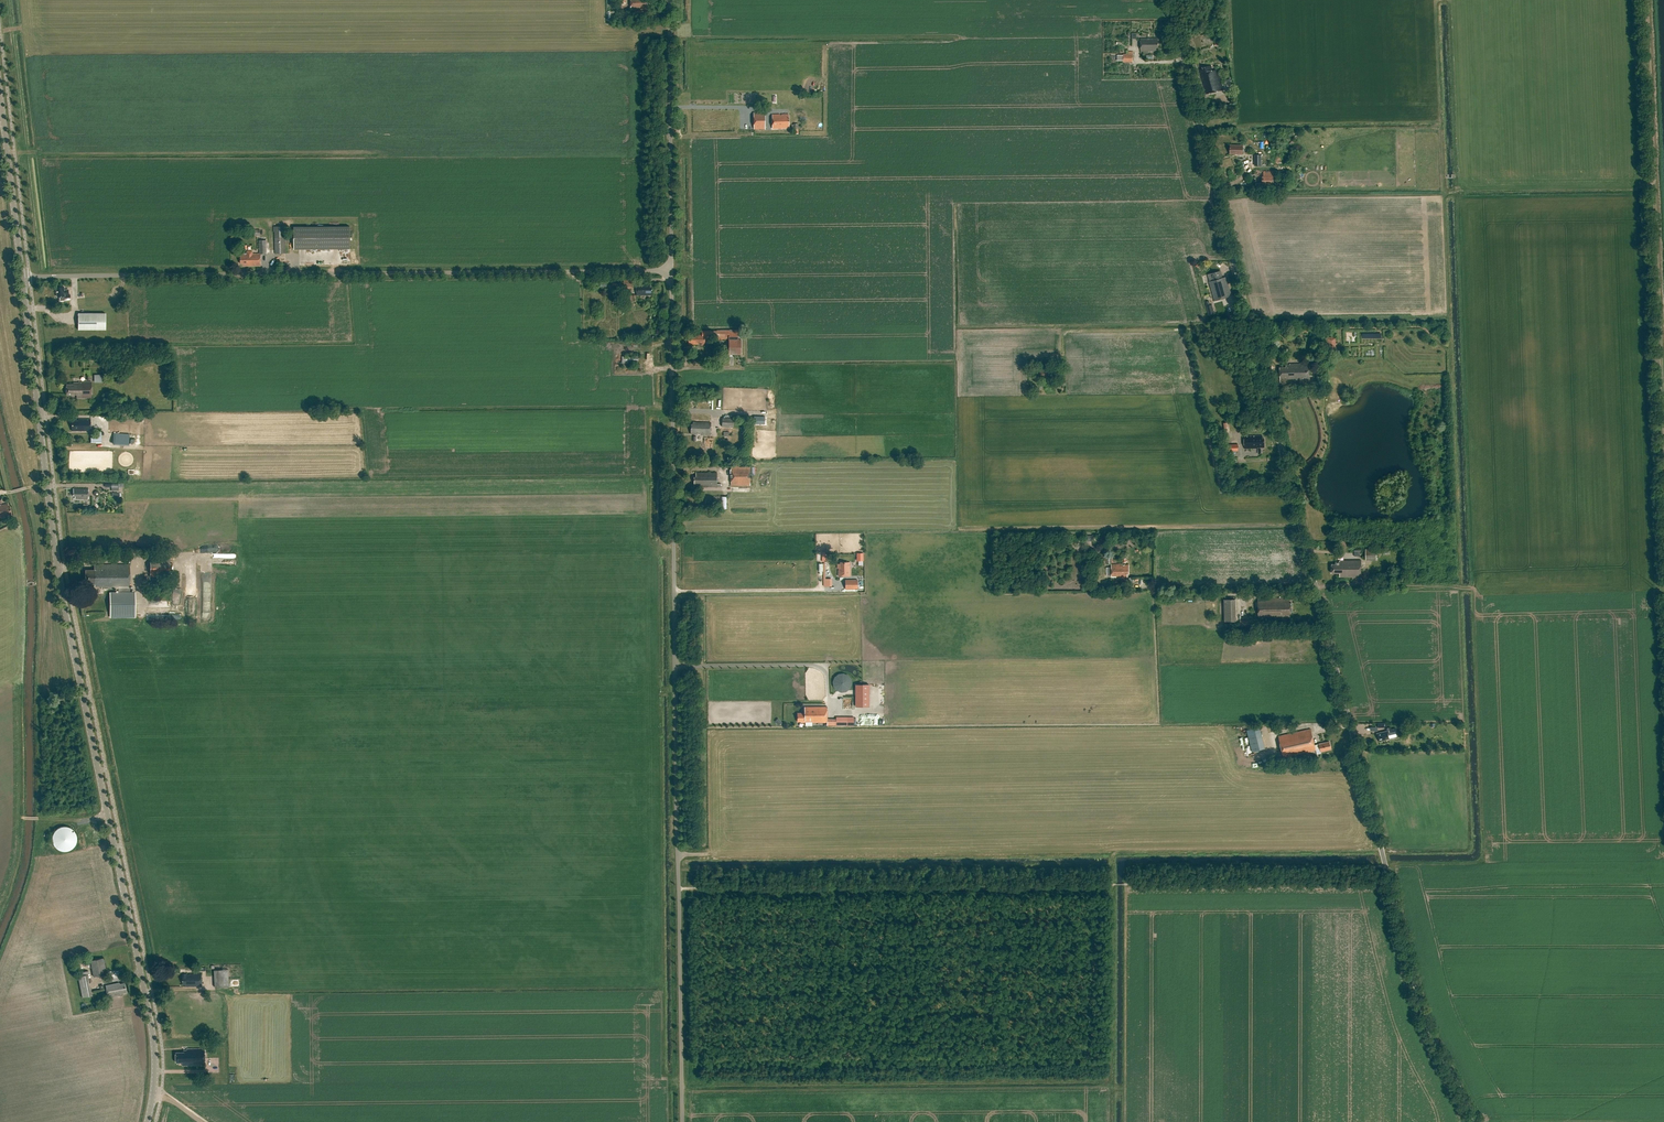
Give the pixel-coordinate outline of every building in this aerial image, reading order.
[(647,0),(630,0),(630,10),(647,9),(647,0)] [(1156,48),(1158,48),(1157,39),(1140,39),(1140,54),(1148,54),(1148,52),(1156,52),(1156,48)] [(1123,62),(1133,63),(1133,52),(1129,51),(1129,54),(1123,54),(1123,55),(1118,55),(1118,61),(1123,61),(1123,62)] [(1205,95),(1223,90),(1218,69),(1213,71),(1211,66),(1203,68),(1203,69),(1199,71),(1205,95)] [(1226,89),(1233,88),(1232,79),(1225,80),(1226,89)] [(754,130),(765,129),(764,112),(753,112),(754,130)] [(772,129),(789,128),(789,114),(772,115),(772,129)] [(1243,146),(1230,145),(1230,147),(1230,148),(1230,154),(1243,155),(1243,146)] [(1275,183),(1276,183),(1276,171),(1255,171),(1255,190),(1275,190),(1275,183)] [(350,226),(294,227),(294,249),(350,249),(350,226)] [(273,232),(275,232),(276,253),(286,253),(286,227),(273,227),(273,232)] [(261,253),(266,253),(266,239),(259,239),(259,254),(253,254),(253,251),(246,251),(246,253),(244,253),(244,254),(241,254),(241,263),(243,263),(243,266),(261,266),(261,253)] [(1216,303),(1233,298),(1227,277),(1222,278),(1221,274),(1220,274),(1219,272),(1208,275),(1210,282),(1209,282),(1216,303)] [(624,289),(633,289),(633,280),(624,280),(624,289)] [(652,295),(652,287),(650,287),(650,284),(636,284),(636,295),(652,295)] [(64,294),(69,293),(69,289),(64,290),(64,286),(56,287),(57,297),(65,296),(64,294)] [(78,308),(101,306),(100,297),(77,299),(78,308)] [(105,313),(78,313),(78,330),(105,330),(105,313)] [(1312,328),(1312,339),(1320,339),(1320,328),(1312,328)] [(691,337),(689,337),(689,344),(701,344),(701,346),(705,346),(705,338),(710,338),(710,336),(717,335),(717,340),(729,339),(730,354),(742,354),(741,339),(738,340),(738,331),(729,332),(729,330),(717,331),(702,331),(702,335),(691,335),(691,337)] [(1280,383),(1310,382),(1309,364),(1290,365),(1290,366),(1286,366),(1286,368),(1280,368),(1280,383)] [(1050,377),(1057,377),(1057,369),(1041,369),(1041,380),(1050,379),(1050,377)] [(92,398),(92,382),(78,382),(78,383),(73,383),(73,385),(66,385),(66,395),(76,395),(76,399),(92,398)] [(752,416),(752,425),(764,425),(764,416),(752,416)] [(733,427),(733,418),(722,418),(722,427),(733,427)] [(72,431),(91,431),(90,420),(79,420),(79,421),(74,421),(74,423),(72,423),(72,431)] [(700,435),(711,435),(711,422),(693,422),(693,424),(690,424),(691,435),(697,435),(697,434),(700,434),(700,435)] [(115,436),(114,445),(129,446),(129,437),(130,434),(115,433),(115,436)] [(1257,448),(1264,448),(1264,439),(1262,439),(1262,436),(1244,436),(1244,449),(1257,449),(1257,448)] [(731,486),(751,486),(750,466),(731,466),(731,486)] [(694,487),(717,487),(722,487),(722,484),(717,484),(717,473),(696,473),(696,477),(694,477),(694,487)] [(89,499),(89,489),(74,488),(73,495),(75,496),(75,498),(89,499)] [(10,515),(9,506),(8,506),(8,504),(0,505),(0,518),(5,517),(5,516),(10,515)] [(1364,560),(1375,560),(1375,547),(1364,547),(1364,560)] [(227,558),(227,553),(217,553),(217,557),(217,564),(235,564),(235,558),(227,558)] [(170,559),(150,558),(150,577),(170,577),(170,559)] [(1352,580),(1362,580),(1361,561),(1340,561),(1340,562),(1336,562),(1336,565),(1332,565),(1332,574),(1340,573),(1340,578),(1352,577),(1352,580)] [(850,576),(850,563),(841,562),(841,564),(838,564),(838,568),(840,568),(840,570),(839,570),(839,576),(850,576)] [(821,564),(822,587),(831,586),(831,579),(825,579),(824,563),(821,564)] [(1128,574),(1129,574),(1129,565),(1123,565),(1123,564),(1112,564),(1112,576),(1116,576),(1116,578),(1122,578),(1122,577),(1128,577),(1128,574)] [(118,589),(130,589),(130,565),(94,565),(94,570),(86,570),(86,583),(94,583),(94,587),(101,587),(101,589),(118,589)] [(858,580),(845,580),(845,589),(857,589),(858,580)] [(136,616),(136,593),(130,593),(130,589),(118,589),(118,593),(110,593),(111,617),(136,616)] [(1290,615),(1292,614),(1291,603),(1290,603),(1289,598),(1258,599),(1258,618),(1290,617),(1290,615)] [(1237,622),(1236,599),(1224,600),(1225,622),(1237,622)] [(836,672),(830,686),(845,693),(852,679),(836,672)] [(854,706),(868,706),(868,684),(854,684),(854,706)] [(827,719),(827,707),(805,708),(805,713),(798,713),(798,722),(803,722),(803,723),(827,723),(827,719)] [(847,717),(836,717),(836,725),(847,725),(847,717)] [(1259,726),(1246,729),(1251,752),(1264,749),(1259,726)] [(1389,735),(1398,733),(1397,728),(1392,729),(1391,727),(1387,728),(1387,731),(1377,734),(1379,741),(1390,739),(1389,735)] [(1321,753),(1331,750),(1329,742),(1314,746),(1311,730),(1278,737),(1285,763),(1295,760),(1294,756),(1316,751),(1316,750),(1320,749),(1321,753)] [(59,829),(58,830),(57,831),(56,832),(55,833),(54,835),(54,837),(53,838),(53,840),(54,841),(54,843),(55,844),(56,846),(57,847),(59,848),(60,848),(62,849),(64,849),(65,849),(67,849),(68,848),(70,847),(71,846),(72,845),(73,844),(74,842),(74,840),(74,839),(74,837),(74,835),(73,834),(73,832),(72,831),(70,830),(69,829),(67,828),(66,828),(64,828),(63,828),(61,828),(59,829)] [(104,958),(91,961),(94,977),(107,974),(104,958)] [(216,988),(229,987),(228,969),(215,970),(216,988)] [(185,987),(202,986),(202,973),(183,974),(183,984),(185,983),(185,987)] [(93,996),(89,975),(78,977),(83,998),(93,996)] [(108,996),(126,993),(124,984),(117,985),(117,983),(106,985),(108,996)] [(183,1066),(206,1065),(205,1048),(188,1049),(188,1050),(184,1050),(184,1052),(176,1052),(176,1062),(183,1062),(183,1066)]
